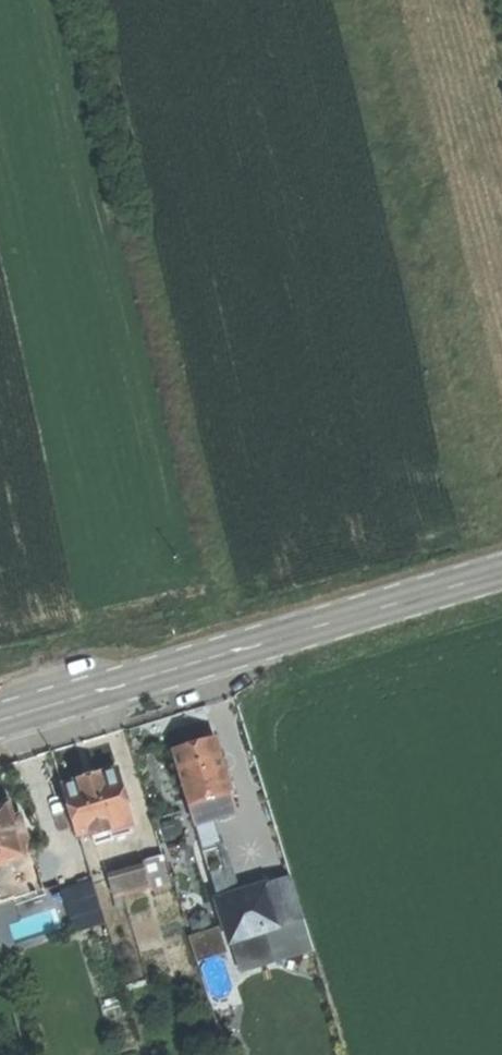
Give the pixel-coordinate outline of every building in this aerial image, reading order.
[(195,748),(173,754),(190,808),(207,803),(226,797),(232,796),(215,742),(195,748)] [(95,780),(64,788),(80,838),(93,834),(94,840),(134,828),(119,773),(95,780)] [(213,822),(232,816),(226,797),(207,803),(213,822)] [(207,803),(190,808),(195,827),(213,822),(207,803)] [(33,855),(23,821),(4,826),(0,812),(0,865),(33,855)] [(195,827),(204,856),(220,851),(222,851),(213,822),(195,827)] [(220,851),(204,856),(218,902),(234,897),(220,851)] [(33,855),(0,865),(0,905),(44,891),(33,855)] [(147,871),(112,880),(116,897),(172,882),(163,857),(145,863),(147,871)] [(234,897),(218,902),(231,945),(304,922),(291,878),(234,897)] [(92,885),(77,889),(85,915),(101,911),(92,885)] [(77,889),(62,894),(70,920),(85,915),(77,889)] [(202,956),(230,950),(224,925),(196,931),(202,956)]
